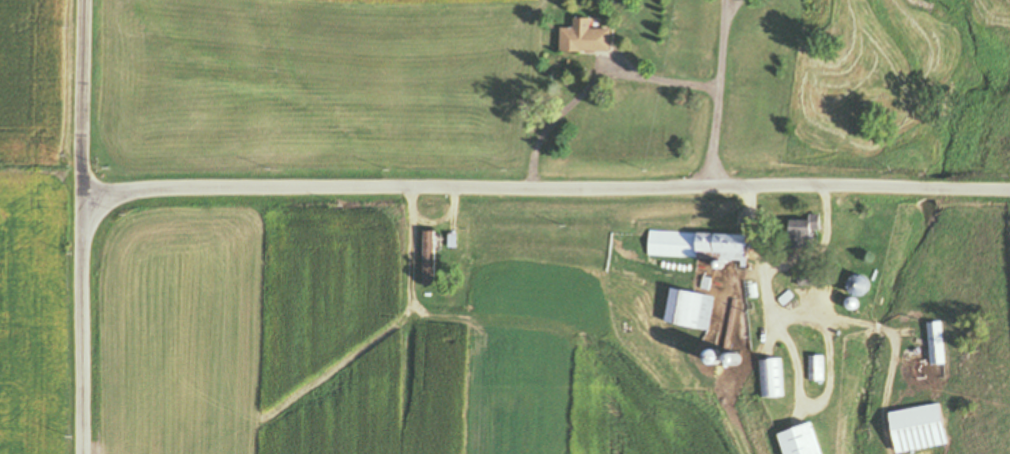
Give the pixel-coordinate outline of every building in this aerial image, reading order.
[(613,30),(592,30),(593,19),(575,19),(575,29),(562,29),(562,53),(613,53),(613,30)] [(823,216),(813,216),(813,221),(791,221),(791,250),(822,250),(823,216)] [(648,232),(647,258),(754,261),(754,236),(648,232)] [(436,233),(423,233),(423,287),(436,287),(436,233)] [(871,292),(862,279),(853,285),(861,298),(871,292)] [(665,324),(711,332),(717,297),(672,289),(665,324)] [(928,324),(931,367),(946,366),(943,323),(928,324)] [(809,357),(809,384),(826,384),(826,357),(809,357)] [(760,400),(784,399),(784,361),(759,361),(760,400)] [(949,445),(941,405),(893,414),(901,453),(904,453),(949,445)] [(818,425),(781,436),(786,453),(826,453),(818,425)]
